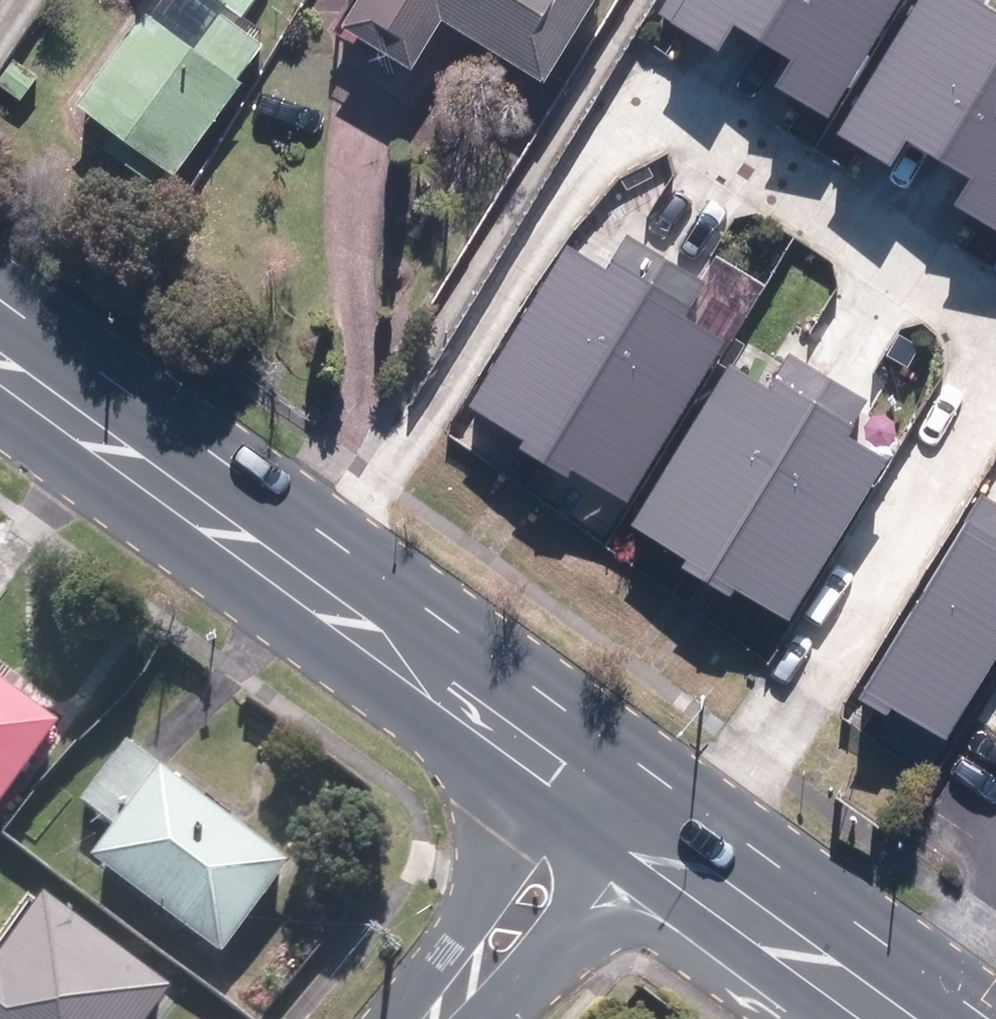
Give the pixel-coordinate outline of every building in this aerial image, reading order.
[(61,110),(163,183),(262,47),(236,28),(256,0),(141,0),(61,110)] [(310,26),(397,79),(428,29),(530,93),(588,0),(326,0),(310,26)] [(760,32),(779,0),(668,0),(663,9),(714,39),(729,14),(760,32)] [(760,32),(791,50),(776,75),(830,107),(893,0),(779,0),(760,32)] [(939,149),(995,52),(995,0),(915,0),(841,125),(892,155),(907,130),(939,149)] [(939,149),(970,167),(955,192),(995,216),(995,52),(939,149)] [(521,434),(549,450),(669,248),(624,222),(605,255),(566,232),(468,397),(523,430),(521,434)] [(711,273),(669,248),(549,450),(570,463),(573,458),(630,492),(728,327),(692,305),(711,273)] [(681,548),(709,565),(829,363),(784,337),(765,370),(726,347),(628,512),(683,544),(681,548)] [(871,388),(829,363),(709,565),(731,577),(733,573),(791,607),(889,442),(852,420),(871,388)] [(944,730),(995,641),(995,511),(964,492),(855,678),(944,730)] [(55,735),(0,695),(0,809),(55,735)] [(82,870),(215,964),(284,868),(166,784),(169,779),(122,746),(74,813),(107,836),(82,870)] [(166,996),(37,902),(0,952),(0,1018),(148,1018),(166,996)]
